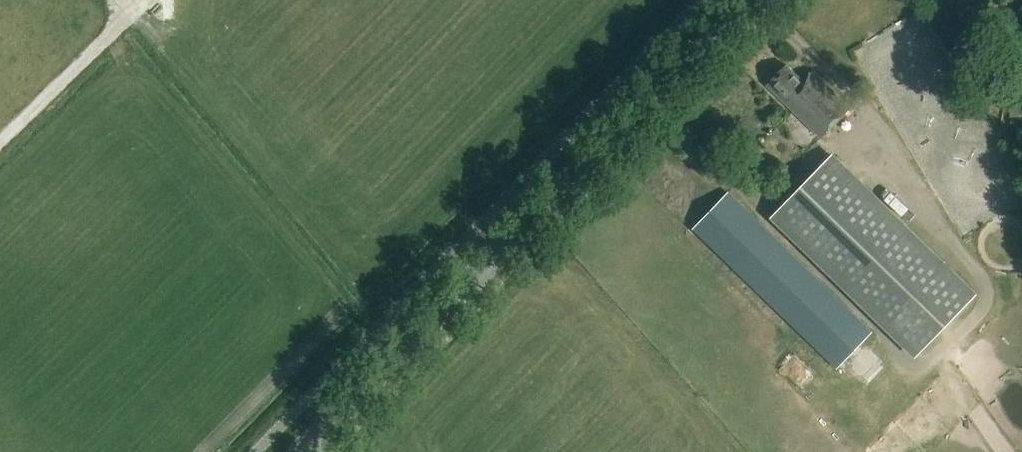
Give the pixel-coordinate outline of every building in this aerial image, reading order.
[(804,79),(789,65),(769,85),(821,137),(850,107),(813,70),(804,79)] [(1017,103),(1008,104),(1009,112),(1018,111),(1017,103)] [(975,295),(831,156),(773,216),(916,355),(975,295)] [(693,230),(836,368),(871,331),(729,193),(693,230)]
